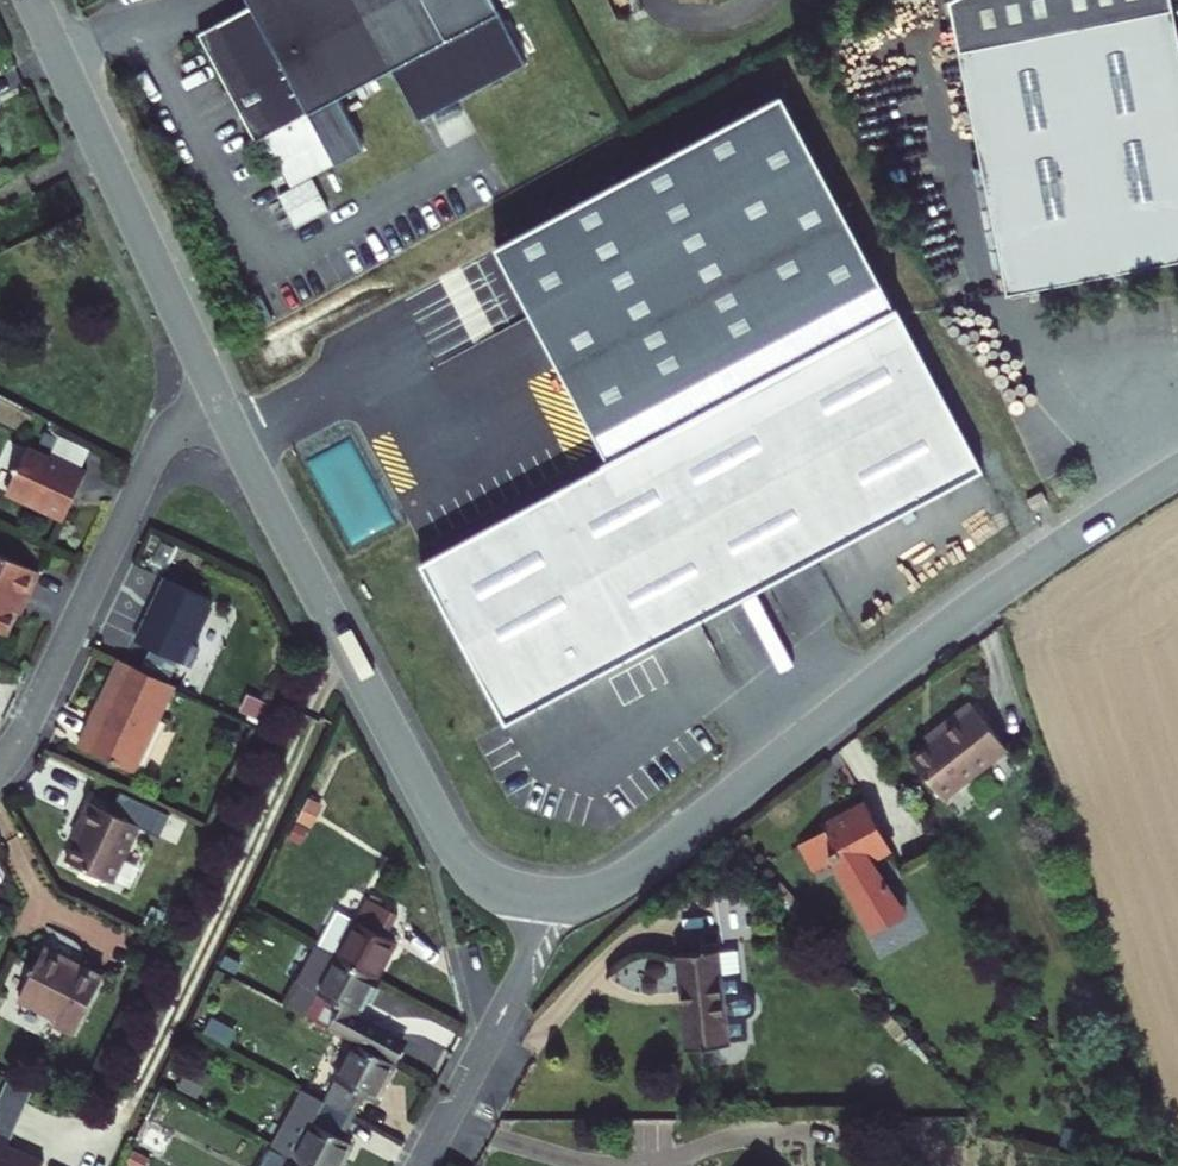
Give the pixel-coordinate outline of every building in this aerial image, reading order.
[(245,155),(255,150),(280,198),(323,176),(324,179),(353,163),(328,111),(382,83),(409,137),(510,85),(466,0),(231,0),(241,20),(189,47),(212,93),(245,155)] [(1166,0),(945,0),(1001,289),(1054,279),(1053,271),(1105,261),(1107,268),(1118,276),(1126,264),(1125,257),(1176,247),(1177,255),(1177,254),(1177,63),(1166,0)] [(600,462),(602,465),(892,307),(775,93),(490,248),(605,459),(600,462)] [(1177,255),(1176,247),(1125,257),(1126,264),(1177,255)] [(1107,268),(1105,261),(1053,271),(1054,279),(1107,268)] [(602,465),(418,565),(504,723),(742,593),(980,462),(894,306),(892,307),(602,465)] [(35,513),(58,523),(70,498),(82,472),(46,455),(43,460),(23,450),(3,492),(37,508),(35,513)] [(1050,513),(1043,499),(1027,507),(1036,521),(1050,513)] [(0,553),(0,635),(4,637),(10,624),(15,612),(10,610),(15,599),(24,603),(39,570),(0,553)] [(209,595),(161,573),(146,606),(131,639),(186,665),(196,643),(187,640),(209,595)] [(115,656),(89,716),(97,720),(123,660),(115,656)] [(171,683),(123,660),(97,720),(89,716),(82,731),(75,747),(131,771),(171,683)] [(949,732),(914,757),(944,797),(1009,748),(977,703),(961,714),(944,726),(949,732)] [(138,770),(151,776),(173,729),(161,723),(138,770)] [(136,824),(84,801),(79,811),(75,822),(81,824),(63,862),(110,883),(136,824)] [(892,844),(867,805),(833,826),(799,847),(814,871),(839,857),(849,872),(892,844)] [(317,945),(336,954),(365,896),(346,887),(317,945)] [(393,911),(365,896),(336,954),(373,974),(383,955),(392,936),(382,932),(393,911)] [(106,965),(45,937),(32,964),(19,991),(58,1008),(53,1016),(78,1027),(106,965)] [(336,954),(317,945),(285,1006),(305,1016),(336,954)] [(723,953),(683,956),(687,1002),(692,1049),(732,1045),(723,953)] [(400,1045),(383,1037),(367,1017),(355,1011),(373,974),(336,954),(305,1016),(355,1042),(392,1061),(396,1053),(400,1045)] [(392,1061),(355,1042),(327,1100),(359,1116),(369,1096),(377,1100),(385,1081),(394,1063),(392,1061)] [(306,1088),(277,1149),(298,1159),(311,1165),(345,1165),(347,1161),(356,1143),(348,1139),(359,1116),(327,1100),(306,1088)] [(41,1165),(5,1149),(9,1139),(2,1136),(0,1135),(0,1165),(41,1165)]
